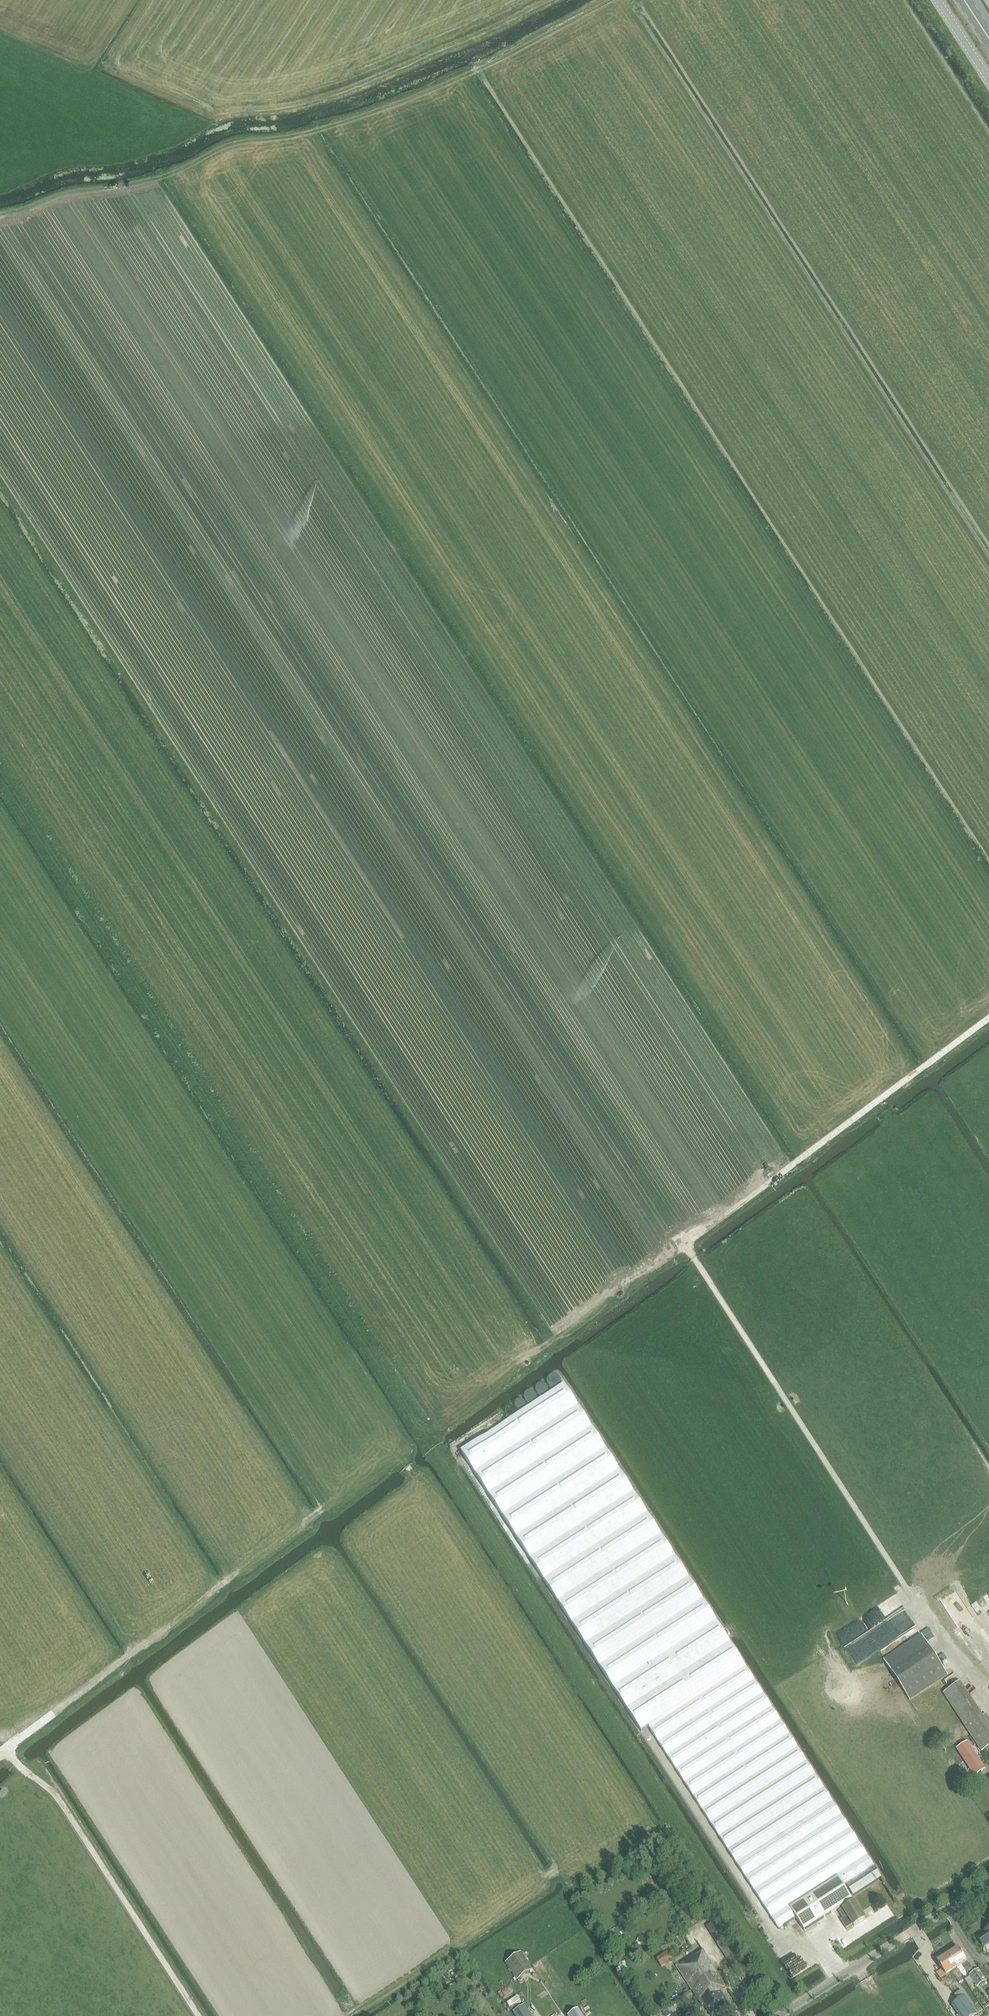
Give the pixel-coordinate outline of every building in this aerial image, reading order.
[(649,1727),(779,1929),(796,1918),(789,1906),(837,1876),(844,1886),(847,1885),(854,1896),(882,1878),(798,1748),(565,1385),(462,1451),(642,1732),(649,1727)] [(955,1593),(943,1600),(949,1608),(960,1601),(955,1593)] [(922,1634),(884,1659),(910,1700),(948,1675),(922,1634)] [(944,1693),(966,1727),(982,1752),(988,1748),(988,1725),(988,1724),(988,1718),(986,1713),(982,1716),(960,1682),(944,1693)] [(852,1899),(844,1886),(837,1876),(789,1906),(796,1918),(805,1930),(852,1899)] [(865,1920),(854,1903),(839,1913),(843,1919),(846,1916),(853,1927),(865,1920)] [(978,1938),(984,1947),(988,1944),(988,1929),(985,1931),(986,1933),(978,1938)] [(835,1938),(846,1946),(852,1938),(841,1930),(835,1938)] [(727,1959),(735,1954),(727,1942),(719,1947),(727,1959)] [(657,1959),(665,1953),(660,1947),(652,1952),(657,1959)] [(959,1948),(948,1955),(960,1974),(966,1970),(967,1973),(972,1969),(959,1948)] [(669,1950),(665,1953),(657,1959),(656,1959),(662,1968),(675,1960),(669,1950)] [(532,1969),(521,1952),(505,1962),(516,1980),(532,1969)] [(718,1975),(702,1952),(696,1956),(695,1955),(676,1967),(692,1992),(702,2006),(704,2005),(711,2015),(714,2015),(729,2007),(720,1992),(726,1989),(718,1975)] [(948,1955),(937,1962),(942,1969),(946,1976),(952,1972),(957,1980),(962,1977),(960,1974),(948,1955)] [(751,1979),(740,1960),(731,1965),(743,1984),(751,1979)] [(942,1969),(937,1973),(941,1979),(946,1976),(942,1969)] [(987,1981),(980,1969),(969,1976),(976,1987),(987,1981)] [(863,1990),(875,1987),(872,1976),(860,1979),(863,1990)] [(517,1996),(507,2003),(509,2007),(519,2000),(517,1996)] [(965,1996),(951,2005),(959,2015),(974,2015),(977,2014),(965,1996)] [(513,2010),(517,2015),(530,2015),(523,2004),(513,2010)]
